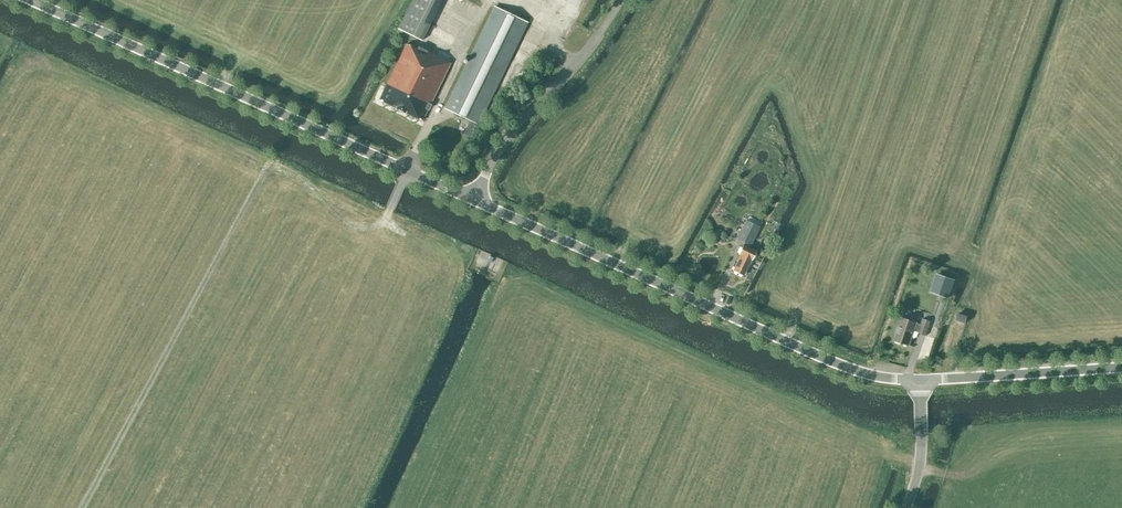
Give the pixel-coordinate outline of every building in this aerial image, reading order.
[(422,41),(442,0),(412,0),(397,29),(422,41)] [(477,123),(525,23),(494,8),(445,108),(477,123)] [(407,44),(379,100),(422,121),(451,63),(450,63),(451,61),(448,59),(447,62),(418,47),(417,49),(407,44)] [(747,220),(737,240),(750,246),(760,226),(747,220)] [(738,261),(733,271),(743,276),(751,260),(752,261),(756,252),(743,245),(739,254),(740,255),(737,261),(738,261)] [(943,279),(940,290),(947,292),(950,281),(943,279)] [(956,320),(965,323),(967,316),(958,313),(956,320)] [(894,340),(909,345),(914,331),(919,332),(918,333),(925,336),(930,322),(922,319),(920,326),(916,324),(916,323),(902,319),(894,340)]
